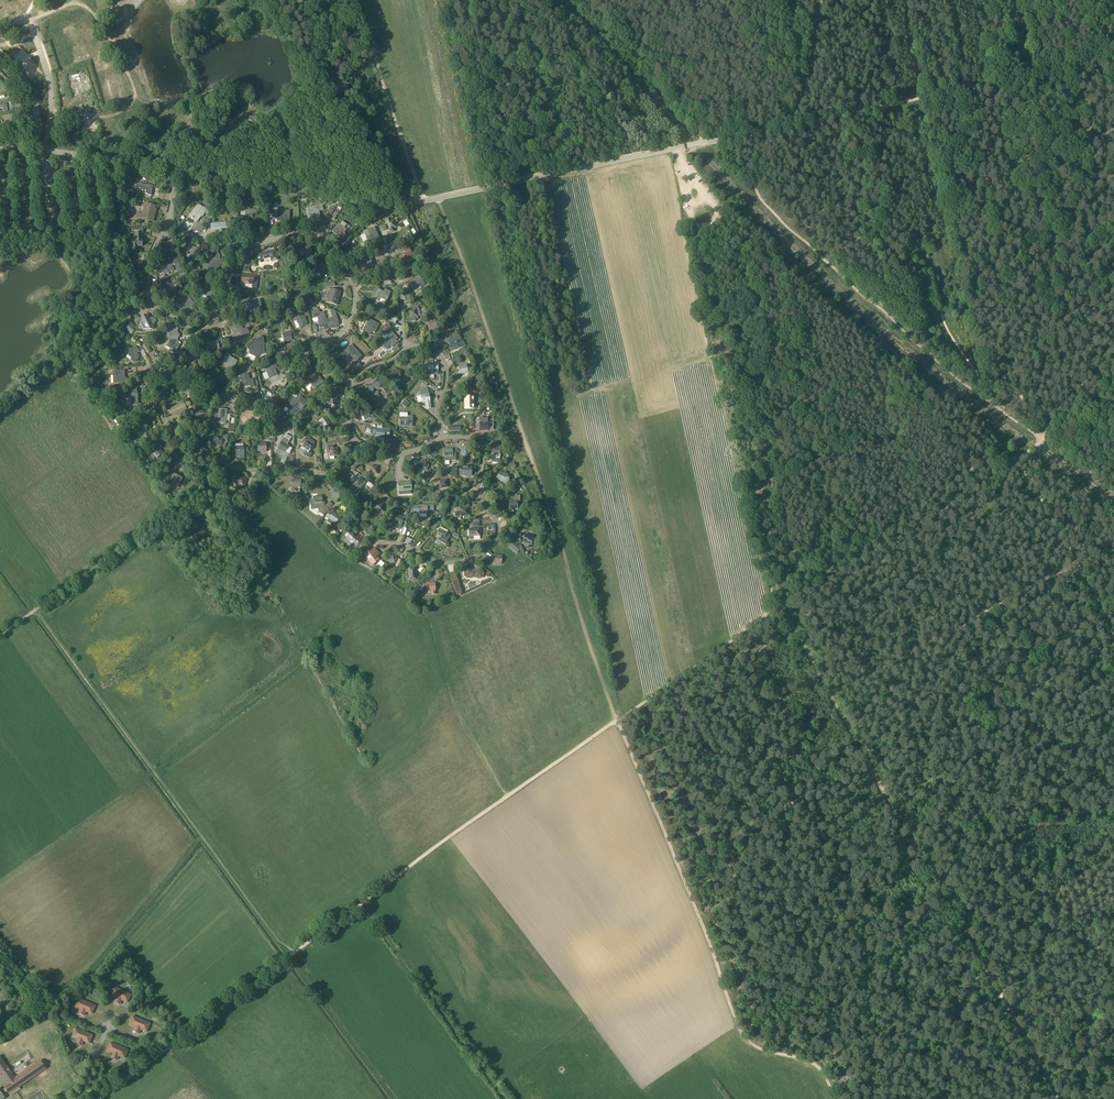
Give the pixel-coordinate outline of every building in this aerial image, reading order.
[(7,85),(10,82),(0,71),(0,78),(7,85)] [(139,184),(138,188),(148,189),(147,195),(151,195),(153,186),(139,184)] [(215,200),(209,197),(205,208),(210,210),(215,200)] [(155,206),(150,205),(146,204),(142,219),(153,222),(155,211),(154,210),(155,206)] [(193,220),(196,222),(201,216),(202,216),(206,211),(198,205),(196,208),(196,207),(193,212),(194,213),(191,216),(194,218),(193,220)] [(249,205),(241,206),(241,209),(245,209),(246,220),(250,219),(250,214),(259,214),(259,209),(250,210),(249,205)] [(289,222),(290,211),(278,211),(278,210),(272,209),(273,207),(268,207),(268,216),(272,216),(272,219),(280,219),(280,221),(289,222)] [(313,208),(307,209),(310,223),(321,220),(319,210),(314,211),(313,208)] [(394,220),(391,221),(390,217),(384,219),(384,221),(386,220),(389,229),(389,230),(389,232),(390,231),(390,233),(394,231),(393,228),(396,227),(394,220)] [(230,222),(211,224),(212,233),(220,232),(221,233),(231,232),(230,222)] [(343,233),(344,233),(347,230),(338,223),(332,231),(339,237),(343,233)] [(372,232),(375,231),(373,228),(375,227),(364,232),(368,241),(375,238),(372,232)] [(141,240),(141,232),(135,233),(136,241),(131,241),(132,247),(132,252),(138,252),(138,246),(142,246),(142,240),(141,240)] [(198,249),(191,245),(186,248),(187,254),(189,255),(189,257),(192,258),(194,257),(194,254),(198,252),(198,249)] [(312,246),(306,247),(306,249),(296,251),(297,258),(313,256),(312,246)] [(410,259),(414,256),(408,249),(404,251),(406,254),(399,258),(404,264),(405,266),(409,264),(408,262),(410,260),(410,259)] [(276,254),(275,250),(260,254),(261,260),(260,260),(261,264),(263,263),(262,260),(270,257),(272,262),(278,261),(277,258),(281,256),(280,252),(276,254)] [(165,263),(168,263),(169,265),(172,265),(179,265),(177,258),(173,258),(174,256),(173,254),(168,254),(166,256),(164,256),(162,258),(165,263)] [(214,256),(214,259),(213,259),(211,261),(208,260),(207,262),(208,265),(210,265),(211,268),(214,268),(215,271),(217,271),(219,269),(218,267),(221,263),(221,260),(220,260),(220,257),(219,254),(216,254),(214,256)] [(370,256),(364,259),(368,270),(374,268),(370,256)] [(428,264),(429,263),(426,257),(421,259),(424,266),(425,265),(428,264)] [(327,268),(320,261),(316,266),(318,267),(315,270),(320,275),(327,268)] [(168,263),(165,263),(162,267),(165,272),(162,273),(165,277),(166,274),(169,274),(170,272),(173,272),(174,269),(172,265),(169,265),(168,263)] [(200,270),(198,265),(192,268),(195,273),(200,270)] [(423,271),(418,272),(419,276),(409,284),(414,291),(420,286),(421,287),(425,284),(420,276),(424,275),(423,271)] [(254,276),(245,275),(245,278),(242,277),(242,282),(245,283),(245,284),(253,285),(254,276)] [(178,286),(176,284),(174,284),(169,284),(168,278),(163,280),(164,282),(161,289),(162,291),(165,291),(166,293),(169,293),(170,295),(173,295),(174,293),(178,286)] [(213,288),(211,287),(207,289),(204,288),(202,289),(202,292),(204,293),(204,296),(208,298),(211,297),(211,295),(213,293),(213,288)] [(341,292),(334,290),(331,289),(329,294),(328,293),(326,298),(328,299),(327,302),(330,303),(337,305),(341,292)] [(389,295),(377,289),(372,299),(379,302),(379,301),(380,301),(381,299),(382,299),(383,297),(387,299),(389,295)] [(188,296),(183,300),(182,298),(177,302),(179,306),(178,306),(182,311),(188,307),(189,308),(194,305),(188,296)] [(247,302),(242,303),(243,307),(245,307),(245,312),(258,310),(259,308),(263,308),(263,303),(264,303),(263,299),(250,301),(251,303),(248,304),(247,302)] [(219,313),(221,310),(213,306),(210,311),(210,316),(212,317),(212,320),(215,321),(219,318),(219,313)] [(327,321),(326,319),(324,312),(319,313),(318,310),(312,312),(313,318),(318,317),(319,321),(318,321),(320,328),(323,327),(324,330),(328,329),(326,321),(327,321)] [(410,311),(409,311),(410,317),(409,317),(410,322),(416,321),(415,317),(418,317),(416,310),(410,311)] [(307,324),(302,312),(295,315),(298,323),(295,324),(297,328),(307,324)] [(156,321),(155,318),(150,318),(149,316),(143,315),(142,317),(143,320),(141,323),(144,329),(153,330),(155,327),(154,325),(156,321)] [(332,318),(326,319),(327,321),(326,321),(328,329),(331,328),(331,327),(339,325),(337,317),(332,318)] [(379,324),(370,319),(365,328),(375,333),(379,324)] [(435,320),(427,322),(429,330),(437,328),(435,320)] [(135,331),(128,324),(124,329),(131,335),(135,331)] [(240,325),(232,329),(235,335),(232,337),(235,342),(246,334),(240,325)] [(177,331),(178,329),(177,327),(171,327),(170,329),(172,332),(170,334),(172,336),(171,338),(172,340),(177,340),(180,336),(177,331)] [(277,344),(278,348),(293,345),(292,343),(295,343),(294,340),(291,340),(291,337),(290,332),(282,334),(283,338),(284,343),(277,344)] [(392,347),(397,342),(395,340),(397,339),(391,332),(385,338),(387,340),(382,345),(386,350),(390,346),(392,347)] [(464,341),(462,341),(460,336),(448,341),(451,348),(458,345),(459,347),(461,347),(463,351),(467,349),(464,341)] [(255,341),(255,344),(251,347),(251,350),(249,354),(254,356),(256,355),(258,356),(260,354),(260,352),(260,345),(264,343),(264,338),(260,337),(255,341)] [(177,340),(172,340),(169,341),(166,347),(170,349),(170,352),(177,352),(177,349),(180,344),(177,340)] [(217,341),(214,342),(208,343),(209,350),(215,349),(215,350),(219,349),(217,341)] [(99,344),(97,345),(102,350),(100,352),(103,356),(104,354),(106,356),(107,355),(99,344)] [(151,351),(147,345),(146,346),(145,344),(142,346),(147,354),(151,351)] [(293,345),(283,347),(278,348),(280,357),(284,356),(292,354),(290,346),(293,345)] [(355,350),(351,346),(347,349),(345,351),(351,358),(347,361),(351,366),(361,356),(355,350)] [(139,350),(135,347),(130,349),(129,347),(126,348),(126,351),(128,352),(127,355),(132,358),(131,361),(133,363),(136,362),(139,358),(139,357),(139,355),(137,354),(137,353),(137,352),(139,353),(139,350)] [(227,352),(223,361),(226,362),(224,365),(226,366),(227,366),(230,367),(229,368),(233,370),(237,361),(229,356),(230,354),(227,352)] [(366,363),(362,359),(356,365),(359,369),(366,363)] [(438,365),(433,365),(433,362),(425,363),(425,371),(433,370),(433,373),(438,372),(438,365)] [(468,365),(458,366),(460,374),(469,373),(468,365)] [(274,369),(273,366),(265,369),(267,372),(268,372),(270,378),(276,375),(274,369)] [(400,379),(400,371),(397,371),(397,368),(388,368),(388,376),(392,376),(392,379),(400,379)] [(171,370),(164,372),(167,382),(174,380),(171,370)] [(126,378),(124,378),(123,378),(123,376),(124,376),(124,371),(113,371),(114,384),(126,383),(126,378)] [(240,376),(241,382),(242,381),(244,387),(249,386),(250,388),(254,387),(252,379),(249,379),(248,374),(240,376)] [(323,382),(318,374),(309,381),(314,388),(323,382)] [(378,392),(374,392),(373,386),(365,386),(365,396),(370,395),(371,400),(376,400),(376,401),(380,400),(380,396),(379,396),(378,392)] [(195,390),(191,387),(186,388),(184,388),(183,393),(185,393),(187,395),(189,397),(193,400),(194,395),(195,390)] [(132,388),(132,393),(125,394),(125,399),(131,399),(131,406),(138,405),(137,394),(137,388),(132,388)] [(338,393),(329,393),(328,405),(337,406),(338,393)] [(429,394),(423,395),(421,395),(422,403),(423,403),(425,403),(426,406),(426,409),(431,408),(429,394)] [(474,397),(465,397),(466,408),(474,408),(474,397)] [(296,398),(293,400),(294,401),(289,404),(292,410),(297,406),(297,407),(301,405),(296,398)] [(319,402),(317,406),(317,407),(324,409),(326,405),(325,404),(327,400),(323,398),(322,398),(320,402),(319,402)] [(184,403),(180,404),(170,409),(173,415),(187,409),(184,403)] [(226,417),(227,408),(219,408),(218,417),(219,417),(218,423),(225,423),(226,417)] [(206,419),(209,419),(209,416),(207,416),(207,414),(200,413),(200,411),(196,410),(195,416),(193,416),(193,422),(206,424),(206,419)] [(412,424),(412,418),(412,416),(408,416),(408,418),(400,418),(399,426),(408,426),(408,424),(412,424)] [(242,417),(242,425),(255,426),(255,418),(242,417)] [(330,424),(326,417),(319,421),(324,428),(330,424)] [(476,420),(476,430),(480,430),(480,431),(488,431),(488,430),(494,430),(494,429),(493,429),(493,423),(488,423),(488,422),(480,422),(480,420),(476,420)] [(147,421),(138,421),(138,431),(146,432),(147,421)] [(377,428),(376,437),(384,438),(384,435),(389,436),(391,429),(382,428),(382,429),(377,428)] [(225,449),(229,435),(225,434),(223,439),(215,436),(213,444),(217,445),(216,448),(220,449),(220,448),(225,449)] [(289,440),(284,437),(281,441),(281,442),(278,448),(284,453),(289,446),(287,445),(289,440)] [(304,450),(301,454),(305,456),(312,446),(306,442),(307,440),(304,438),(300,444),(303,446),(301,448),(304,450)] [(147,448),(151,452),(157,458),(163,453),(157,447),(153,443),(147,448)] [(266,444),(258,443),(258,451),(266,452),(266,444)] [(328,445),(325,445),(326,453),(329,453),(330,459),(334,458),(334,456),(337,456),(337,454),(338,454),(338,450),(336,450),(336,448),(335,449),(334,445),(329,446),(328,445)] [(244,447),(235,447),(236,455),(244,454),(244,447)] [(452,449),(444,449),(444,461),(456,461),(456,451),(452,451),(452,449)] [(500,451),(492,450),(491,462),(499,462),(500,451)] [(425,460),(417,461),(418,468),(416,468),(416,472),(423,472),(423,468),(426,468),(426,467),(429,467),(428,461),(425,461),(425,460)] [(363,469),(364,468),(360,464),(356,468),(362,474),(364,471),(363,469)] [(471,468),(460,467),(459,476),(471,477),(471,468)] [(510,477),(503,473),(500,471),(496,478),(507,484),(510,477)] [(177,488),(182,478),(173,473),(171,477),(172,477),(169,484),(177,488)] [(366,483),(360,478),(359,480),(353,475),(349,480),(352,482),(351,484),(352,485),(348,490),(353,494),(358,488),(361,489),(366,483)] [(246,480),(239,478),(235,476),(233,486),(234,487),(240,489),(242,486),(244,487),(246,480)] [(301,480),(292,479),(292,487),(292,491),(300,492),(301,480)] [(447,480),(444,480),(440,481),(441,488),(445,488),(448,487),(447,480)] [(410,482),(398,483),(398,486),(399,491),(411,490),(410,482)] [(520,501),(520,495),(514,495),(514,499),(512,499),(512,501),(509,501),(509,509),(517,509),(517,501),(520,501)] [(314,502),(311,502),(312,511),(319,510),(319,513),(323,516),(329,510),(325,507),(324,502),(322,502),(321,496),(313,497),(314,502)] [(526,511),(531,505),(526,501),(521,507),(526,511)] [(419,505),(413,505),(413,512),(419,513),(418,517),(427,517),(427,514),(427,512),(433,512),(434,505),(427,505),(427,506),(419,505)] [(467,508),(461,509),(461,507),(456,508),(456,511),(455,512),(455,517),(468,515),(467,508)] [(333,512),(332,514),(329,512),(326,517),(335,524),(340,517),(333,512)] [(403,522),(406,523),(409,515),(406,513),(404,518),(397,515),(391,527),(399,530),(403,522)] [(440,523),(438,520),(432,527),(435,529),(440,523)] [(447,533),(439,529),(436,536),(443,540),(447,533)] [(480,529),(472,529),(469,529),(469,540),(473,540),(473,536),(480,536),(480,529)] [(344,536),(346,538),(344,540),(349,546),(354,542),(356,545),(360,541),(352,532),(349,535),(348,533),(346,533),(344,535),(344,536)] [(533,537),(525,534),(523,542),(531,544),(533,537)] [(411,547),(415,541),(406,536),(403,542),(411,547)] [(379,555),(374,548),(369,552),(368,550),(364,554),(373,565),(379,560),(376,557),(379,555)] [(401,561),(398,559),(392,555),(388,562),(397,567),(401,561)] [(501,556),(493,556),(493,564),(501,564),(501,556)] [(376,566),(378,567),(377,567),(376,569),(379,571),(380,569),(384,564),(380,561),(376,566)] [(415,568),(408,568),(409,580),(416,580),(415,568)] [(483,571),(482,570),(482,569),(481,569),(480,569),(479,569),(478,569),(477,569),(474,570),(473,570),(472,570),(471,570),(470,570),(469,570),(468,570),(467,570),(466,570),(465,571),(464,572),(464,573),(464,574),(464,575),(464,576),(464,577),(465,578),(466,578),(467,579),(468,579),(469,579),(471,579),(472,578),(473,578),(474,578),(475,578),(476,579),(477,579),(478,579),(479,579),(480,579),(481,579),(482,578),(483,578),(484,577),(484,576),(484,575),(484,574),(484,573),(484,572),(483,571)] [(435,583),(427,583),(427,584),(427,588),(427,592),(431,591),(431,594),(435,594),(434,591),(435,591),(435,583)] [(131,994),(114,987),(110,995),(116,998),(115,1002),(120,1004),(122,1000),(128,1003),(131,994)] [(78,998),(74,1007),(80,1009),(79,1013),(84,1016),(86,1011),(92,1014),(95,1006),(78,998)] [(133,1016),(129,1025),(135,1027),(134,1031),(139,1033),(141,1029),(147,1032),(150,1023),(133,1016)] [(75,1028),(72,1036),(78,1039),(76,1043),(82,1045),(83,1041),(89,1044),(93,1035),(75,1028)] [(111,1043),(107,1051),(113,1054),(111,1058),(117,1060),(118,1056),(124,1058),(128,1050),(111,1043)] [(40,1061),(15,1078),(8,1068),(0,1057),(0,1073),(7,1083),(4,1086),(11,1096),(20,1089),(19,1087),(46,1068),(40,1061)]
